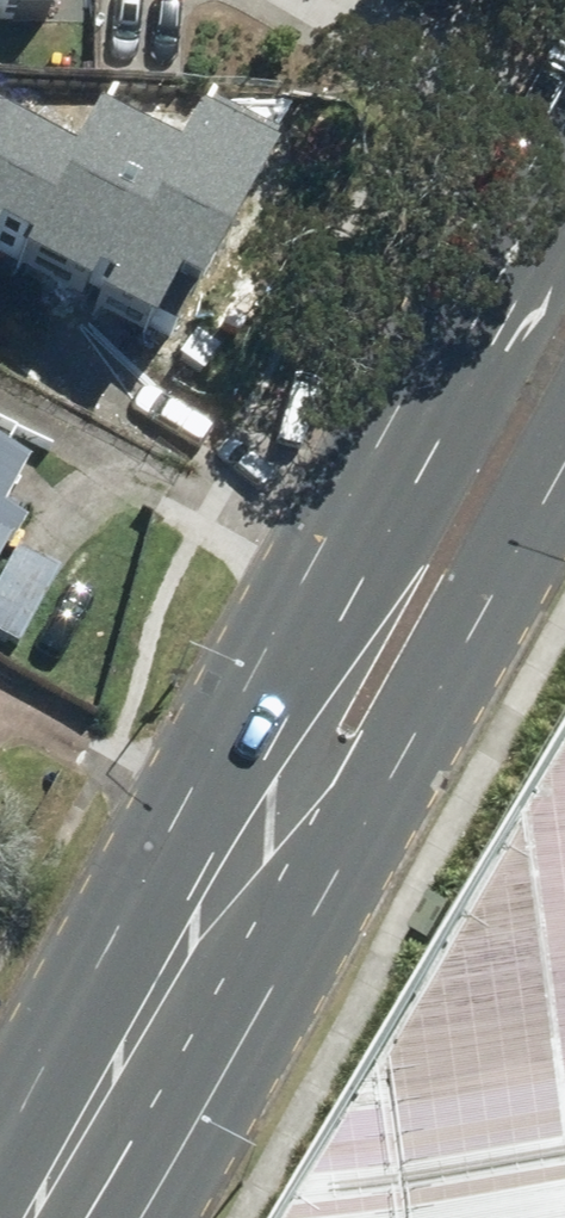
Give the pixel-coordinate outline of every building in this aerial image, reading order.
[(66,19),(66,0),(0,0),(0,19),(66,19)] [(147,324),(175,274),(192,285),(275,147),(201,110),(173,156),(96,109),(68,155),(0,119),(0,245),(147,324)] [(0,443),(0,583),(34,521),(14,510),(39,464),(0,443)] [(344,1217),(564,1217),(564,830),(344,1217)]
